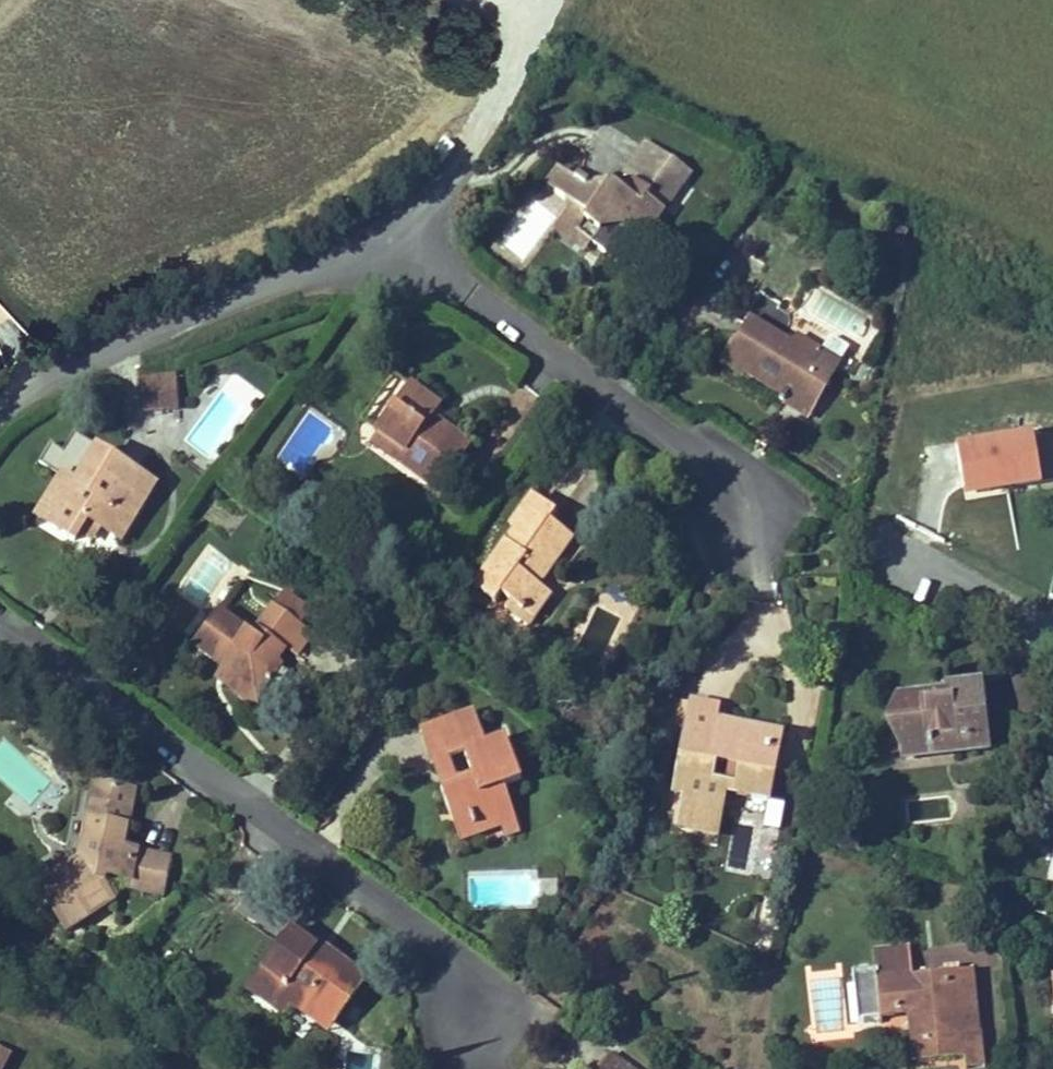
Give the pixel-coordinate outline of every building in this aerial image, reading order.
[(649,205),(654,198),(679,162),(650,142),(625,178),(635,185),(626,198),(613,189),(602,205),(585,194),(588,188),(580,182),(576,188),(567,182),(555,199),(568,208),(570,219),(563,229),(597,252),(608,235),(621,231),(652,252),(664,235),(656,229),(666,216),(649,205)] [(597,252),(563,229),(557,237),(591,261),(597,252)] [(799,333),(756,306),(740,331),(737,330),(727,346),(748,359),(752,353),(791,377),(795,371),(811,381),(826,357),(819,353),(829,337),(805,322),(799,333)] [(838,365),(826,357),(811,381),(795,371),(791,377),(786,384),(815,402),(838,365)] [(176,376),(140,381),(145,417),(181,412),(176,376)] [(434,418),(408,401),(372,454),(437,498),(465,457),(429,432),(425,438),(423,438),(422,437),(421,435),(434,418)] [(1035,435),(956,446),(963,495),(1042,485),(1035,435)] [(151,499),(95,462),(72,495),(62,489),(36,529),(71,553),(77,544),(91,553),(100,540),(116,551),(151,499)] [(510,538),(516,543),(474,598),(493,613),(499,604),(510,613),(530,628),(548,604),(536,595),(571,549),(548,531),(552,525),(532,509),(510,538)] [(279,601),(268,616),(300,639),(312,624),(279,601)] [(524,635),(530,628),(510,613),(505,620),(524,635)] [(268,616),(248,644),(217,622),(192,655),(223,677),(214,690),(253,717),(282,676),(277,672),(287,659),(300,639),(268,616)] [(310,646),(300,639),(287,659),(296,665),(310,646)] [(899,690),(906,752),(992,743),(984,674),(950,678),(951,684),(899,690)] [(716,716),(717,708),(694,703),(676,787),(685,789),(678,821),(716,829),(725,786),(768,796),(782,730),(716,716)] [(466,787),(436,796),(454,849),(496,835),(500,848),(512,844),(497,798),(513,792),(500,751),(481,757),(471,725),(419,742),(429,773),(459,764),(466,787)] [(128,795),(86,787),(79,824),(86,825),(76,866),(36,892),(61,933),(106,905),(94,888),(107,881),(108,882),(123,884),(122,891),(131,892),(157,896),(164,862),(116,854),(128,795)] [(94,888),(106,905),(131,892),(122,891),(123,884),(108,882),(107,881),(94,888)] [(320,1039),(358,987),(289,937),(243,999),(276,1023),(284,1013),(320,1039)] [(967,1024),(963,984),(977,982),(975,961),(913,966),(911,941),(876,944),(877,962),(855,964),(859,1010),(881,1008),(881,999),(916,996),(921,1051),(966,1047),(967,1057),(987,1056),(984,1022),(967,1024)] [(921,1051),(916,996),(881,999),(881,1008),(910,1006),(914,1051),(921,1051)] [(8,1029),(0,1044),(0,1052),(14,1060),(26,1038),(8,1029)] [(0,1052),(0,1068),(9,1068),(14,1060),(0,1052)] [(606,1059),(598,1068),(620,1068),(606,1059)]
